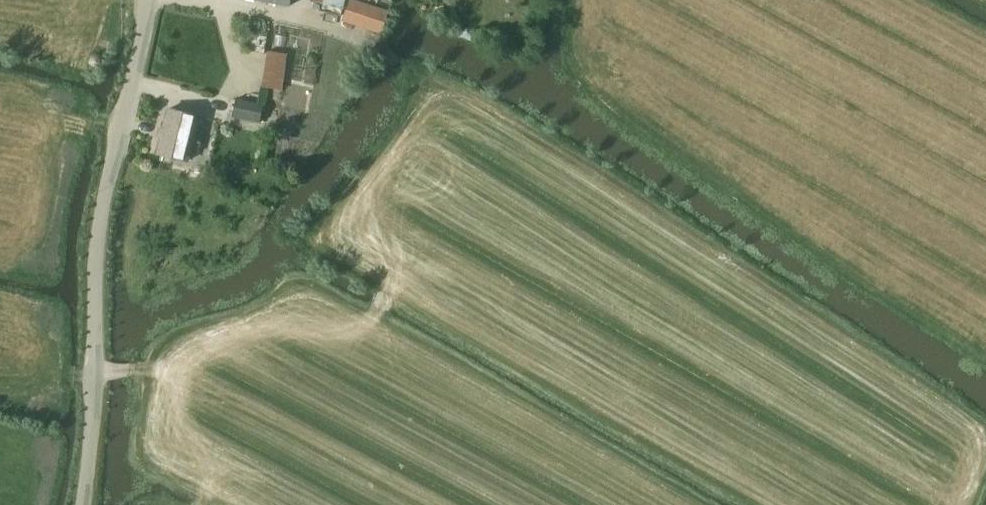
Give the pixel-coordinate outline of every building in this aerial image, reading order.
[(346,0),(312,0),(312,3),(344,9),(346,0)] [(382,34),(389,10),(356,0),(350,0),(344,22),(382,34)] [(282,91),(288,54),(267,51),(262,88),(282,91)] [(234,118),(261,123),(265,105),(237,99),(234,118)] [(202,142),(193,139),(199,116),(168,109),(157,154),(188,161),(191,151),(199,153),(202,142)]
